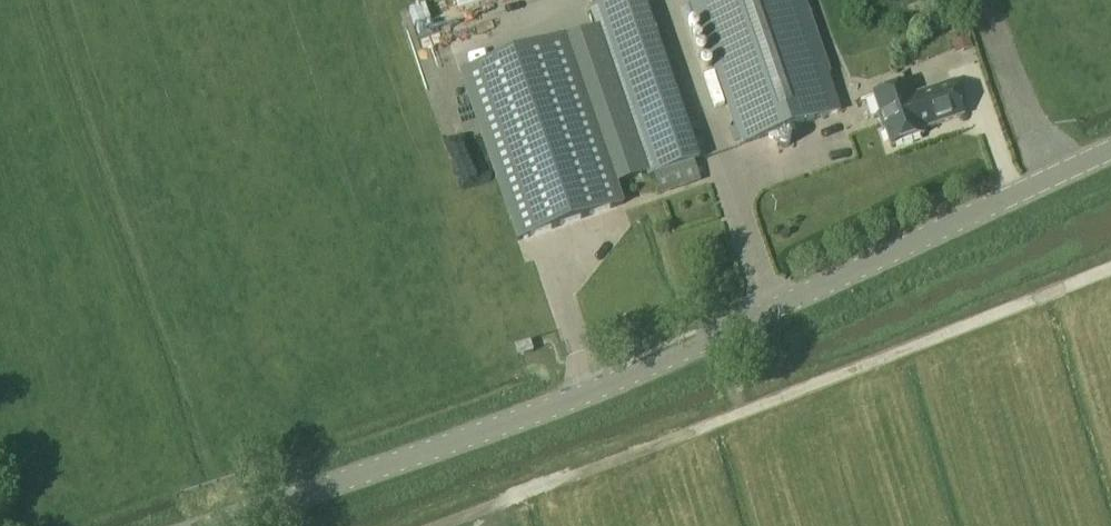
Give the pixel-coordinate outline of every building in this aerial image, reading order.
[(805,0),(690,0),(741,147),(841,113),(828,76),(831,75),(805,0)] [(973,49),(966,30),(950,36),(956,54),(973,49)] [(460,75),(518,241),(623,205),(565,38),(460,75)] [(923,129),(963,115),(952,82),(912,96),(907,84),(874,95),(880,114),(878,115),(883,129),(885,129),(891,146),(924,134),(923,129)] [(518,357),(533,352),(530,342),(515,347),(518,357)]
